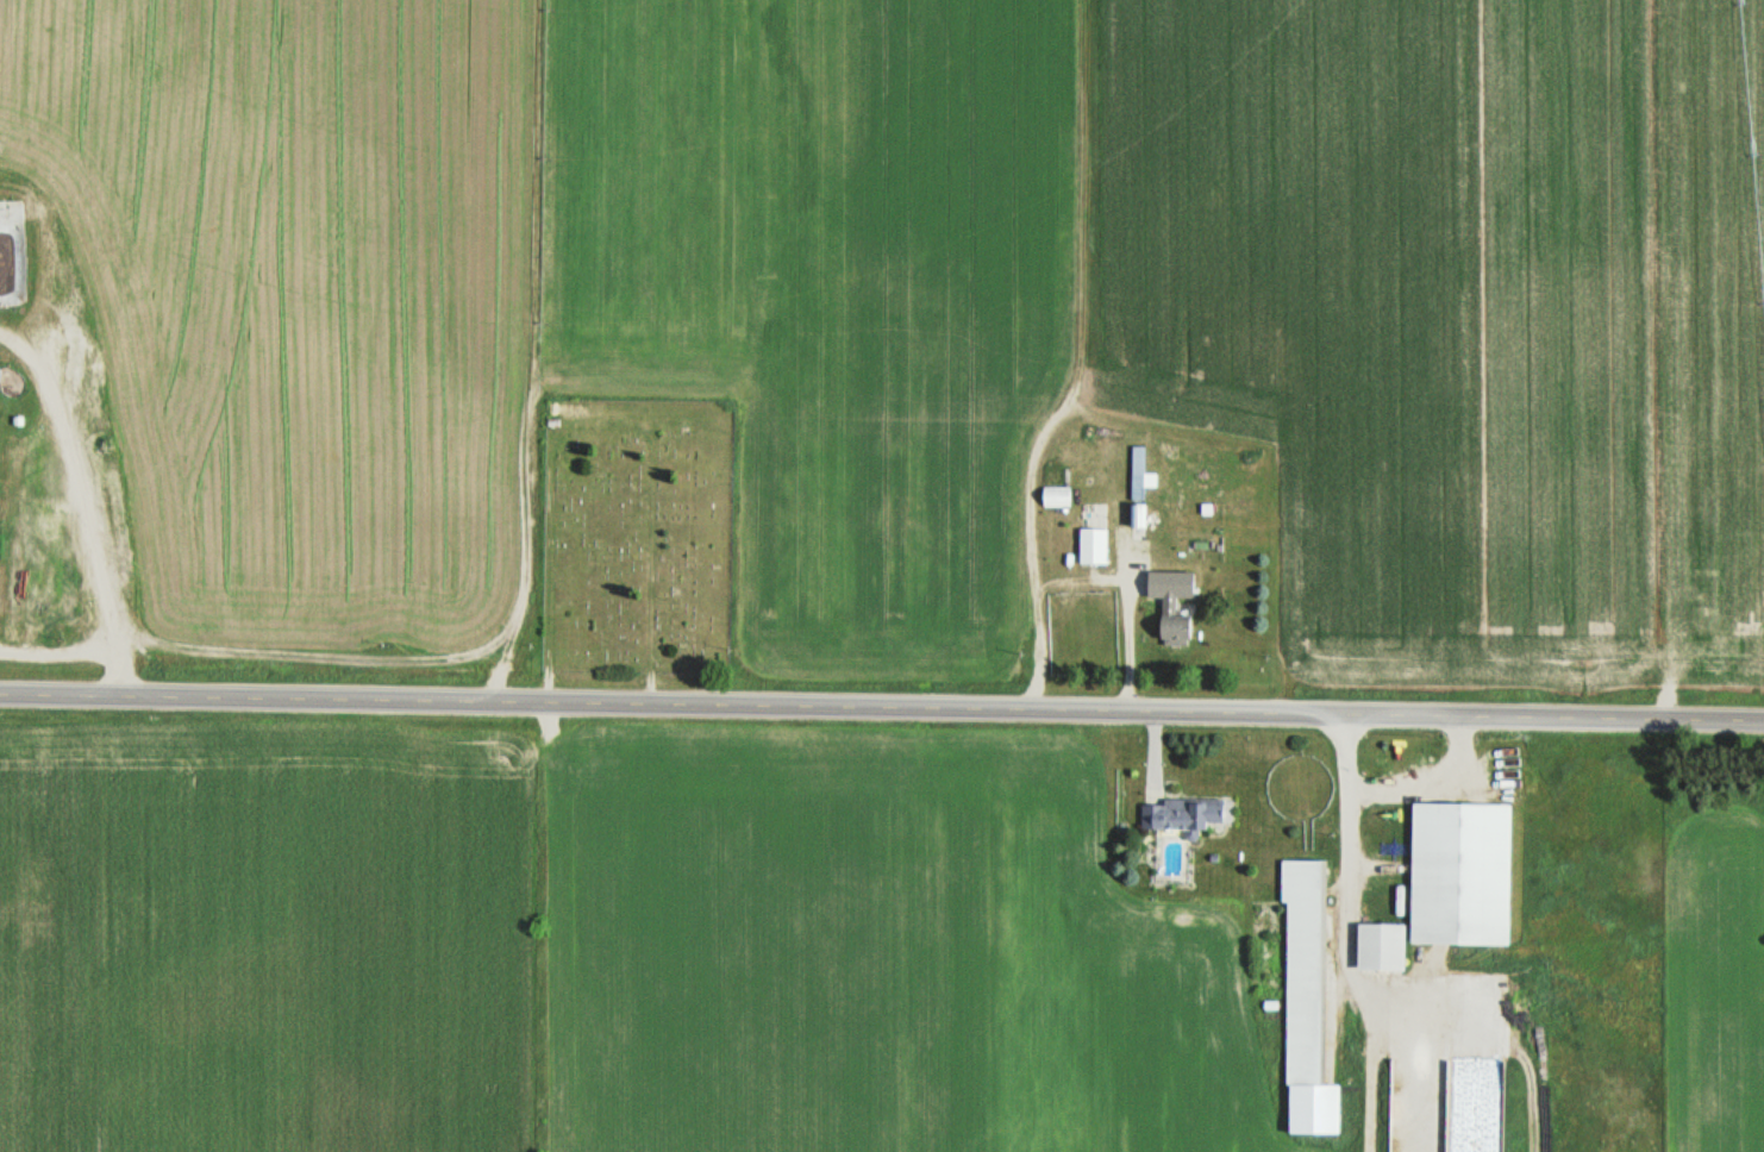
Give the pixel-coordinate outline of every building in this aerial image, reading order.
[(1144,501),(1144,474),(1131,474),(1131,501),(1144,501)] [(1070,487),(1043,487),(1043,508),(1070,508),(1070,487)] [(1131,528),(1145,528),(1145,506),(1131,506),(1131,528)] [(1191,573),(1191,553),(1172,553),(1172,573),(1191,573)] [(1191,646),(1191,615),(1177,615),(1177,597),(1187,597),(1187,581),(1161,581),(1161,646),(1191,646)] [(1072,644),(1098,641),(1096,631),(1071,635),(1072,644)] [(1187,828),(1187,839),(1198,839),(1198,829),(1208,829),(1208,822),(1225,822),(1225,800),(1142,800),(1142,828),(1187,828)] [(1511,803),(1414,802),(1412,942),(1509,944),(1511,803)] [(1320,1085),(1321,858),(1283,858),(1283,902),(1288,902),(1287,1085),(1320,1085)] [(1405,923),(1358,922),(1358,969),(1404,970),(1405,923)]
